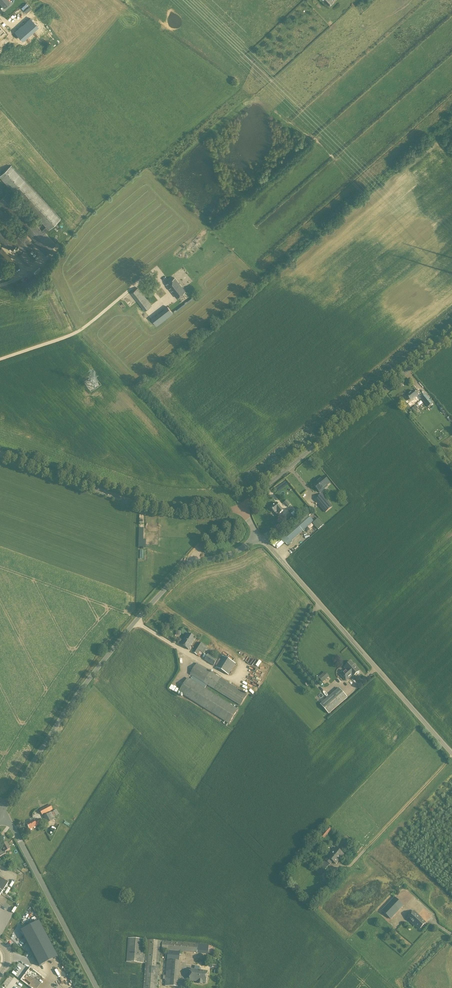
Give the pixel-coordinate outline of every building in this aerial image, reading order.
[(4,9),(11,3),(8,0),(0,0),(0,4),(4,9)] [(21,26),(15,32),(21,39),(24,36),(23,35),(27,32),(28,33),(37,25),(31,18),(30,18),(26,22),(28,24),(30,26),(26,30),(22,26),(21,26)] [(55,245),(44,233),(48,230),(60,219),(10,166),(0,176),(0,179),(2,181),(45,227),(42,231),(7,193),(0,200),(0,204),(46,253),(55,245)] [(15,239),(13,240),(0,226),(0,240),(8,249),(15,243),(18,247),(14,251),(27,266),(36,257),(29,249),(34,244),(0,207),(0,222),(15,239)] [(11,272),(14,271),(19,267),(2,247),(0,249),(0,258),(5,263),(6,262),(9,265),(3,268),(2,265),(0,266),(0,279),(8,275),(11,273),(11,272)] [(185,291),(174,278),(166,284),(176,297),(185,291)] [(132,291),(145,308),(150,304),(137,287),(132,291)] [(172,313),(167,306),(151,319),(156,326),(172,313)] [(408,398),(405,401),(410,408),(421,399),(421,398),(422,397),(418,392),(416,394),(414,391),(407,397),(408,398)] [(422,397),(421,398),(421,399),(428,407),(433,404),(425,395),(422,397)] [(315,485),(314,486),(319,492),(320,493),(325,488),(324,488),(329,484),(324,477),(317,483),(317,482),(314,484),(315,485)] [(326,499),(322,494),(315,500),(317,503),(325,513),(333,507),(326,499)] [(281,508),(277,503),(271,508),(277,516),(281,513),(283,511),(281,508)] [(282,520),(286,525),(295,519),(290,513),(282,520)] [(314,522),(307,514),(280,537),(287,545),(314,522)] [(324,524),(318,518),(313,523),(318,529),(324,524)] [(147,540),(144,540),(144,528),(139,528),(139,547),(147,547),(147,540)] [(192,646),(196,638),(188,633),(181,644),(181,645),(189,650),(192,646)] [(207,648),(199,643),(193,653),(200,657),(202,653),(204,654),(207,648)] [(219,658),(209,652),(204,660),(214,666),(219,658)] [(229,676),(236,664),(223,656),(216,668),(229,676)] [(347,670),(341,675),(346,681),(352,676),(353,677),(359,672),(355,666),(355,667),(351,662),(345,668),(347,670)] [(192,676),(190,680),(187,678),(178,693),(229,724),(238,710),(205,689),(207,685),(241,706),(247,695),(197,664),(190,674),(192,676)] [(266,674),(269,669),(262,666),(260,671),(266,674)] [(325,672),(318,678),(322,683),(329,677),(325,672)] [(329,714),(347,698),(339,689),(321,705),(329,714)] [(39,810),(42,815),(52,810),(50,805),(40,810),(39,810)] [(58,815),(56,810),(53,811),(49,813),(43,816),(47,824),(52,821),(54,820),(53,818),(58,815)] [(34,821),(33,820),(26,824),(29,830),(42,823),(39,819),(34,821)] [(327,826),(319,835),(322,837),(324,839),(331,830),(330,829),(327,826)] [(5,854),(4,852),(10,849),(8,846),(7,844),(6,843),(0,846),(0,847),(1,848),(0,848),(0,857),(5,854)] [(325,860),(330,864),(332,861),(336,864),(340,859),(344,854),(336,848),(325,860)] [(321,876),(330,865),(325,861),(316,871),(321,876)] [(334,872),(330,876),(335,881),(339,877),(334,872)] [(330,888),(334,882),(328,876),(323,882),(330,888)] [(403,906),(394,897),(382,911),(391,919),(403,906)] [(410,915),(407,919),(414,926),(415,925),(415,926),(420,930),(423,926),(426,923),(421,919),(421,918),(414,911),(410,915)] [(20,931),(39,966),(45,963),(40,955),(53,948),(38,921),(20,931)] [(11,926),(7,932),(12,935),(16,928),(11,926)] [(161,941),(148,940),(146,958),(143,958),(145,940),(129,939),(127,962),(143,963),(146,963),(144,987),(158,987),(158,986),(161,941)] [(162,950),(168,951),(165,986),(178,987),(180,961),(179,961),(180,951),(209,954),(214,954),(215,948),(209,945),(162,941),(162,950)] [(198,984),(202,984),(203,983),(206,983),(208,972),(191,969),(189,980),(198,982),(198,984)]
